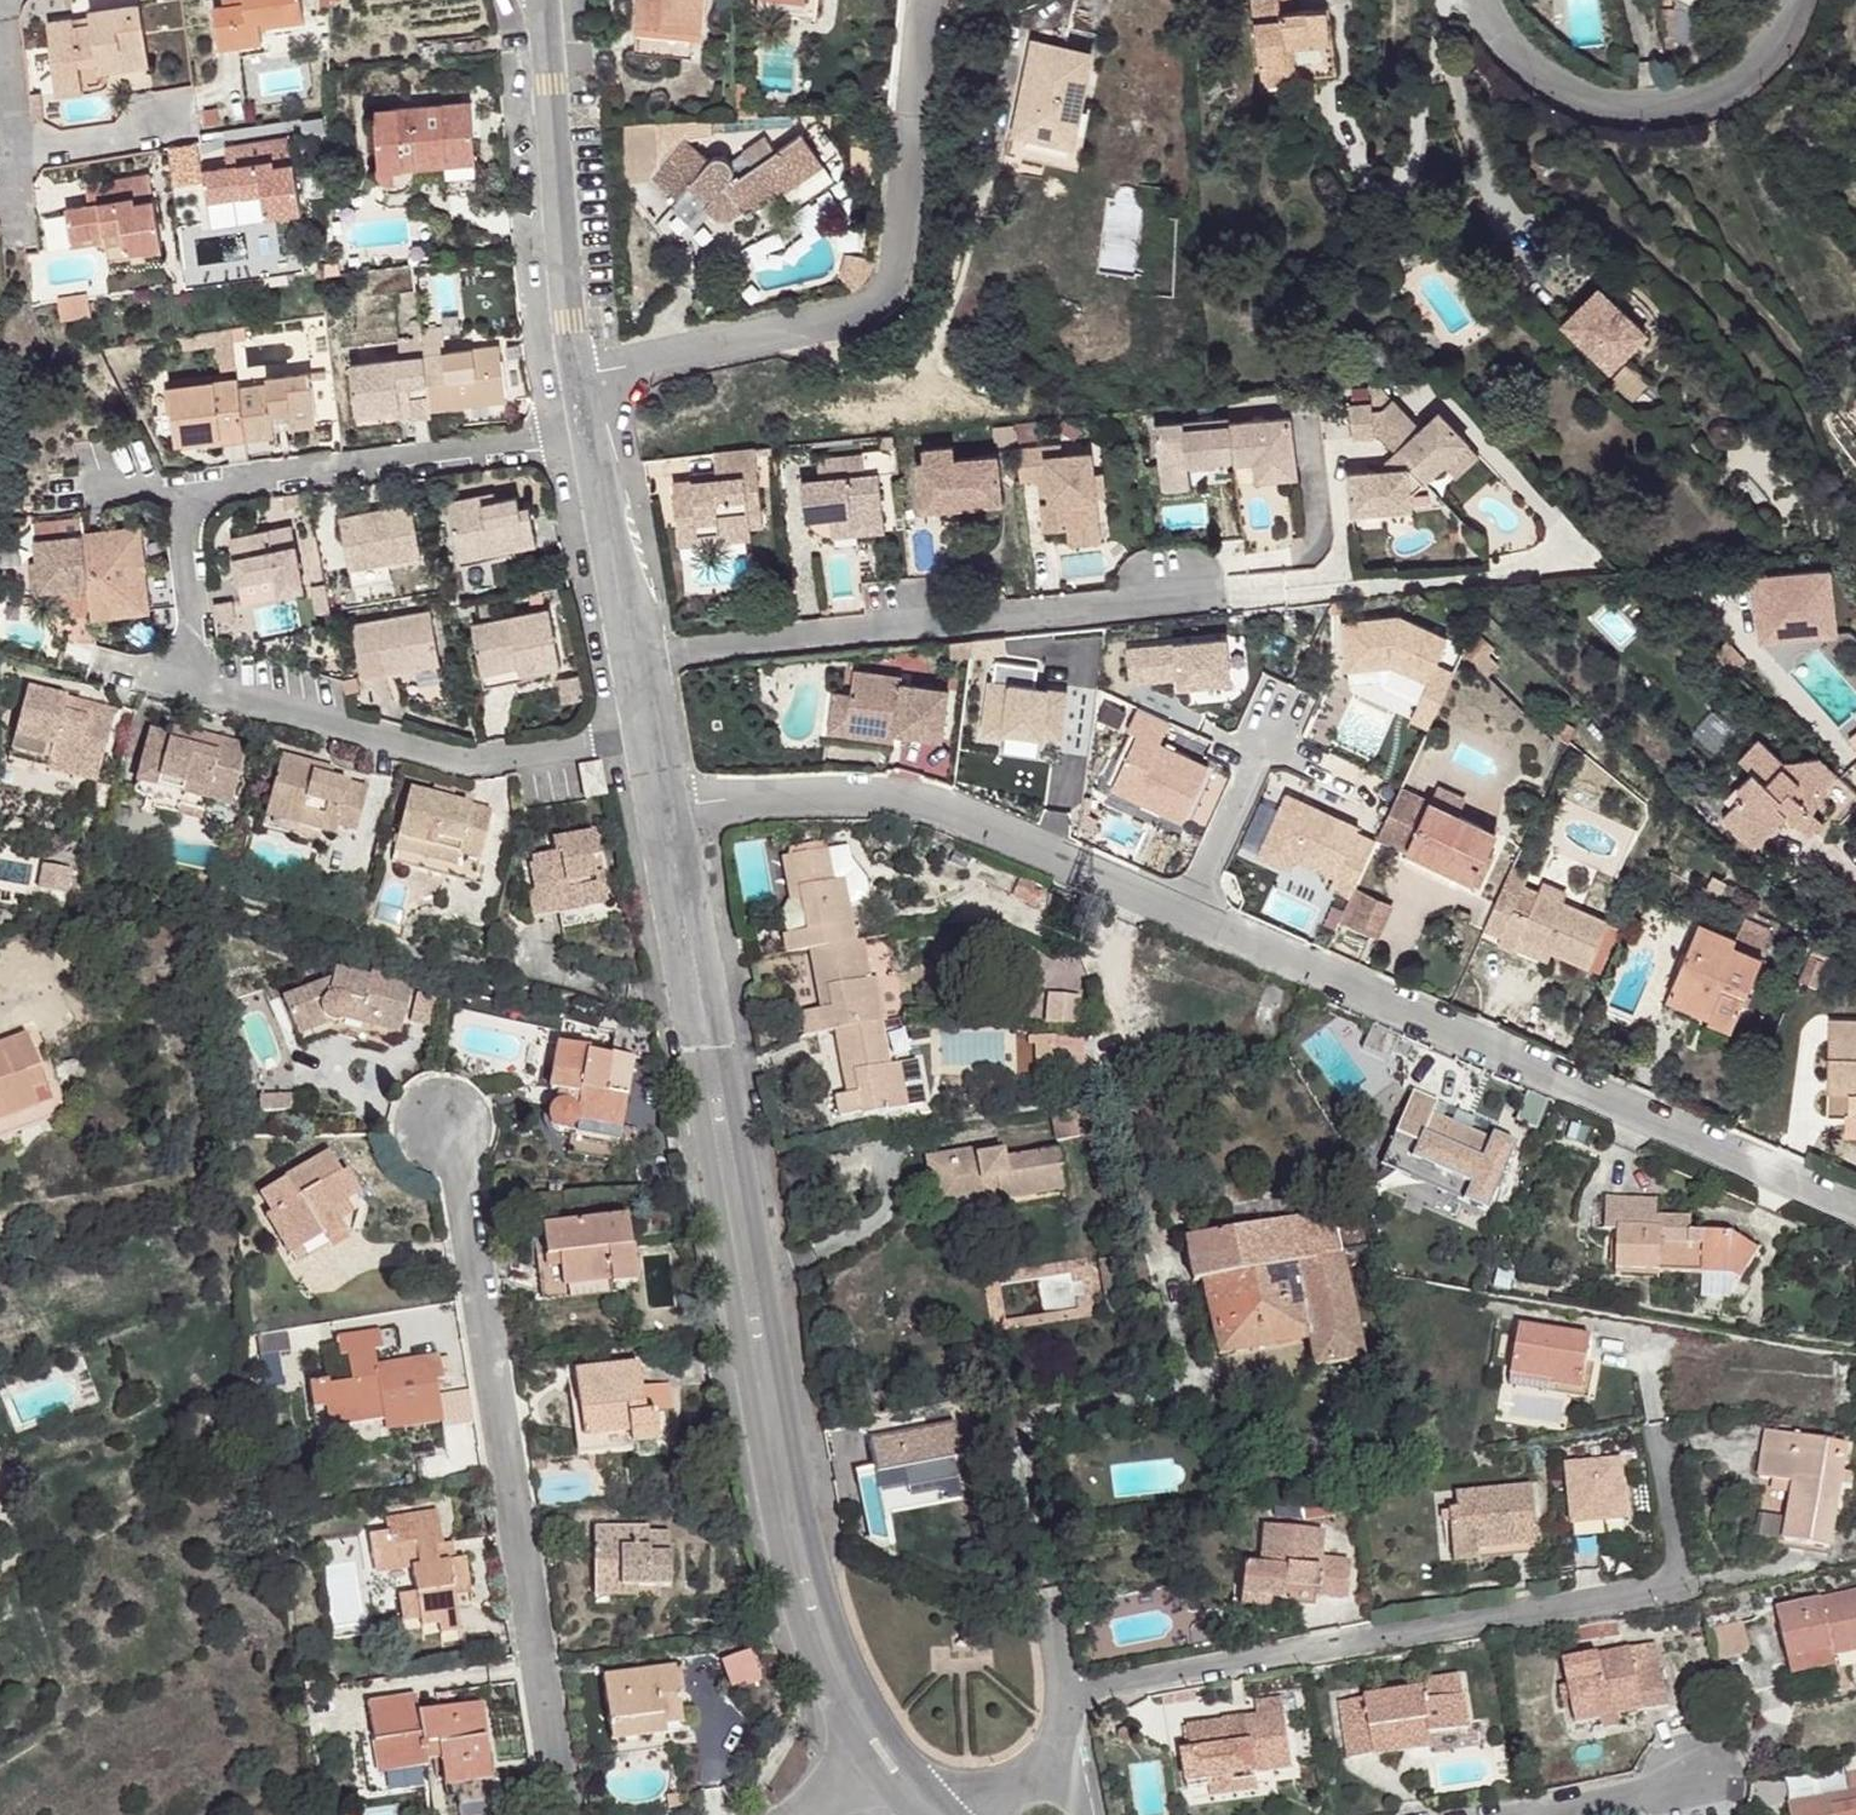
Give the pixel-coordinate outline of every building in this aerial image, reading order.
[(219,48),(263,42),(261,28),(260,18),(302,12),(303,12),(302,0),(244,0),(244,3),(226,6),(213,8),(219,48)] [(634,52),(692,57),(694,41),(703,41),(706,0),(638,0),(634,52)] [(1262,84),(1336,74),(1327,8),(1294,12),(1292,0),(1257,0),(1251,1),(1262,84)] [(89,11),(90,17),(91,25),(75,27),(73,19),(48,23),(58,96),(83,92),(82,87),(101,85),(100,74),(149,67),(140,3),(89,11)] [(1662,9),(1664,38),(1677,37),(1675,8),(1662,9)] [(261,28),(303,22),(302,12),(260,18),(261,28)] [(91,25),(90,17),(73,19),(75,27),(91,25)] [(1027,136),(1022,159),(1043,163),(1048,140),(1071,145),(1079,104),(1089,56),(1034,45),(1025,89),(1036,91),(1027,136)] [(1027,136),(1036,91),(1025,89),(1016,134),(1027,136)] [(465,103),(374,111),(379,170),(380,176),(382,180),(385,182),(390,183),(395,183),(400,180),(405,175),(406,168),(476,162),(474,132),(468,133),(465,103)] [(474,132),(471,103),(465,103),(468,133),(474,132)] [(1077,171),(1091,107),(1079,104),(1071,145),(1048,140),(1043,163),(1077,171)] [(205,113),(206,126),(220,125),(218,110),(205,113)] [(652,179),(678,200),(689,186),(708,203),(705,207),(719,219),(722,220),(728,220),(742,209),(740,206),(771,184),(779,194),(823,164),(802,133),(776,151),(765,136),(742,153),(752,168),(734,181),(731,179),(733,174),(734,169),(732,164),(730,160),(725,157),(719,157),(710,160),(688,141),(713,137),(711,119),(657,122),(659,170),(652,179)] [(617,125),(622,184),(652,179),(659,170),(657,122),(617,125)] [(202,172),(206,202),(215,200),(261,193),(263,208),(265,217),(301,212),(290,138),(224,148),(228,168),(202,172)] [(405,175),(400,180),(477,175),(476,162),(406,168),(405,175)] [(150,174),(86,185),(89,205),(66,209),(70,237),(122,229),(124,243),(126,252),(162,247),(150,174)] [(747,216),(779,194),(771,184),(740,206),(742,209),(747,216)] [(261,193),(215,200),(217,210),(244,206),(245,211),(263,208),(261,193)] [(122,229),(70,237),(72,247),(105,242),(105,246),(124,243),(122,229)] [(871,270),(873,264),(874,259),(847,253),(840,276),(850,292),(860,285),(866,278),(871,270)] [(325,264),(325,277),(341,275),(339,262),(325,264)] [(500,280),(502,298),(519,296),(518,278),(500,280)] [(1609,370),(1644,332),(1596,287),(1561,325),(1609,370)] [(417,308),(415,292),(401,293),(404,309),(417,308)] [(89,297),(59,302),(61,319),(91,315),(89,297)] [(419,319),(423,356),(441,354),(439,337),(427,339),(424,309),(418,310),(419,319)] [(398,342),(401,360),(423,356),(419,319),(413,320),(415,340),(398,342)] [(244,329),(232,330),(233,342),(245,342),(244,329)] [(225,333),(193,337),(194,346),(226,342),(225,333)] [(193,337),(182,338),(183,348),(194,346),(193,337)] [(1842,354),(1840,339),(1822,341),(1824,356),(1842,354)] [(485,349),(485,342),(469,344),(470,351),(485,349)] [(423,356),(430,409),(507,400),(500,347),(485,349),(470,351),(441,354),(423,356)] [(350,365),(355,411),(389,407),(391,416),(413,413),(413,419),(431,417),(430,409),(423,356),(401,360),(350,365)] [(1633,399),(1650,382),(1629,362),(1612,380),(1633,399)] [(245,434),(245,440),(275,436),(274,430),(273,416),(289,414),(291,428),(316,425),(311,381),(310,374),(310,372),(266,377),(267,384),(239,387),(239,390),(245,434)] [(326,379),(326,372),(310,374),(311,381),(326,379)] [(239,390),(239,387),(238,379),(169,387),(172,413),(181,412),(184,432),(221,427),(222,436),(245,434),(239,390)] [(1633,399),(1612,380),(1607,386),(1628,406),(1633,399)] [(1370,403),(1369,387),(1351,389),(1353,405),(1370,403)] [(1370,403),(1372,418),(1391,399),(1379,387),(1369,387),(1370,403)] [(1396,453),(1424,481),(1441,465),(1466,442),(1439,412),(1420,430),(1414,437),(1403,426),(1410,420),(1391,399),(1372,418),(1373,428),(1379,435),(1396,453)] [(1349,405),(1352,438),(1379,435),(1373,428),(1372,418),(1370,403),(1353,405),(1349,405)] [(391,416),(389,407),(355,411),(356,420),(391,416)] [(181,412),(172,413),(175,442),(222,436),(221,427),(184,432),(181,412)] [(291,428),(289,414),(273,416),(274,430),(291,428)] [(1234,458),(1234,464),(1252,462),(1294,457),(1290,417),(1230,424),(1234,458)] [(1155,426),(1159,467),(1188,464),(1234,458),(1230,424),(1229,418),(1155,426)] [(1420,430),(1410,420),(1403,426),(1414,437),(1420,430)] [(880,437),(882,449),(895,448),(893,435),(880,437)] [(1479,455),(1466,442),(1441,465),(1455,479),(1479,455)] [(1042,502),(1044,530),(1069,528),(1089,526),(1086,499),(1096,498),(1093,472),(1091,451),(1063,454),(1061,444),(1017,449),(1020,481),(1047,478),(1049,501),(1042,502)] [(918,462),(921,497),(955,494),(956,506),(983,503),(982,492),(1001,490),(999,465),(980,467),(979,457),(955,459),(953,446),(922,449),(923,462),(918,462)] [(756,449),(757,456),(774,454),(773,447),(756,449)] [(887,449),(890,473),(897,472),(895,448),(887,449)] [(673,483),(677,523),(695,521),(696,536),(718,534),(718,542),(752,538),(750,527),(749,512),(763,511),(757,456),(756,449),(714,453),(715,471),(716,479),(692,481),(673,483)] [(1348,473),(1351,513),(1410,508),(1409,495),(1424,481),(1396,453),(1379,470),(1348,473)] [(805,520),(809,519),(849,515),(850,526),(885,523),(879,473),(865,475),(863,455),(817,460),(819,480),(801,482),(805,520)] [(999,465),(998,455),(979,457),(980,467),(999,465)] [(1296,476),(1294,457),(1252,462),(1254,481),(1296,476)] [(1190,486),(1188,464),(1159,467),(1162,489),(1190,486)] [(716,479),(715,471),(691,474),(692,481),(716,479)] [(1104,497),(1102,471),(1093,472),(1096,498),(1104,497)] [(1002,502),(1001,490),(982,492),(983,503),(1002,502)] [(496,500),(495,493),(478,496),(479,504),(496,500)] [(956,506),(955,494),(921,497),(922,509),(956,506)] [(448,502),(458,559),(536,544),(530,507),(521,509),(518,496),(496,500),(479,504),(478,496),(448,502)] [(1100,543),(1096,498),(1086,499),(1089,526),(1069,528),(1070,545),(1100,543)] [(340,517),(349,569),(388,561),(422,554),(412,503),(340,517)] [(764,525),(763,511),(749,512),(750,527),(764,525)] [(886,531),(885,523),(850,526),(849,515),(809,519),(811,525),(815,531),(823,536),(832,537),(886,531)] [(718,542),(718,534),(696,536),(695,521),(677,523),(679,546),(718,542)] [(296,543),(292,526),(270,530),(274,547),(296,543)] [(90,591),(93,615),(149,609),(144,571),(147,571),(145,555),(142,555),(139,527),(83,534),(90,591)] [(231,538),(242,600),(304,588),(296,543),(274,547),(270,530),(231,538)] [(68,586),(68,594),(90,591),(83,534),(35,540),(37,561),(40,589),(68,586)] [(1293,537),(1294,547),(1301,546),(1305,543),(1304,535),(1293,537)] [(1484,546),(1482,536),(1474,537),(1476,548),(1484,546)] [(30,562),(34,599),(68,594),(68,586),(40,589),(37,561),(30,562)] [(392,580),(388,561),(349,569),(352,588),(392,580)] [(1834,624),(1827,569),(1820,570),(1753,577),(1761,644),(1796,640),(1794,628),(1826,624),(1834,624)] [(1838,635),(1830,569),(1827,569),(1834,624),(1826,624),(1794,628),(1796,640),(1838,635)] [(331,611),(325,583),(313,585),(318,613),(331,611)] [(544,600),(543,591),(528,594),(530,603),(544,600)] [(479,603),(483,623),(500,620),(496,600),(479,603)] [(472,625),(479,662),(516,654),(518,665),(520,674),(561,666),(550,610),(500,620),(483,623),(472,625)] [(353,625),(363,678),(402,671),(417,668),(440,664),(431,611),(353,625)] [(1474,628),(1462,653),(1487,677),(1498,665),(1489,655),(1495,649),(1474,628)] [(950,642),(951,658),(971,656),(969,640),(950,642)] [(1370,641),(1355,667),(1373,677),(1388,651),(1370,641)] [(1706,661),(1725,681),(1744,663),(1726,643),(1706,661)] [(479,662),(481,672),(518,665),(516,654),(479,662)] [(418,675),(417,668),(402,671),(403,678),(418,675)] [(851,695),(848,719),(895,725),(894,732),(942,739),(948,690),(902,684),(903,678),(854,672),(851,695)] [(584,699),(580,675),(558,679),(562,704),(584,699)] [(344,679),(347,694),(359,692),(356,677),(344,679)] [(27,688),(14,735),(54,746),(50,761),(99,774),(115,712),(27,688)] [(829,731),(893,740),(894,732),(895,725),(848,719),(851,695),(834,693),(829,731)] [(1568,745),(1576,728),(1563,721),(1558,733),(1561,741),(1568,745)] [(151,729),(133,791),(178,804),(181,793),(231,807),(247,746),(172,726),(170,734),(151,729)] [(14,735),(8,759),(97,782),(99,774),(50,761),(54,746),(14,735)] [(1723,818),(1755,848),(1786,815),(1808,836),(1822,822),(1803,805),(1822,785),(1819,782),(1830,770),(1819,759),(1798,761),(1792,768),(1786,763),(1784,764),(1758,740),(1739,760),(1753,773),(1737,788),(1744,795),(1723,818)] [(1836,753),(1831,748),(1821,756),(1827,763),(1836,753)] [(281,755),(264,815),(335,836),(338,828),(355,833),(368,789),(329,778),(311,773),(314,765),(281,755)] [(585,799),(606,795),(600,763),(579,765),(585,799)] [(329,778),(331,770),(314,765),(311,773),(329,778)] [(1803,805),(1812,813),(1836,776),(1830,770),(1819,782),(1822,785),(1803,805)] [(451,802),(454,793),(433,787),(430,796),(451,802)] [(1458,815),(1465,800),(1437,787),(1430,802),(1458,815)] [(1401,788),(1378,838),(1408,851),(1462,878),(1473,883),(1496,834),(1494,832),(1497,825),(1485,820),(1482,827),(1458,815),(1430,802),(1401,788)] [(1305,807),(1299,822),(1246,800),(1224,852),(1278,874),(1272,887),(1300,899),(1321,847),(1346,857),(1369,800),(1344,790),(1332,818),(1305,807)] [(408,791),(393,850),(455,866),(458,855),(480,860),(492,813),(451,802),(430,796),(408,791)] [(527,893),(530,908),(571,899),(573,911),(608,904),(602,873),(595,874),(592,859),(599,858),(594,833),(552,840),(554,853),(532,857),(533,864),(529,865),(534,892),(527,893)] [(855,941),(849,903),(845,877),(834,879),(828,847),(827,839),(788,846),(789,854),(782,855),(789,901),(799,899),(804,930),(787,933),(781,934),(784,955),(808,950),(854,941),(855,941)] [(847,844),(828,847),(834,879),(845,877),(849,903),(868,899),(865,878),(850,858),(847,844)] [(1462,878),(1408,851),(1403,861),(1457,888),(1462,878)] [(43,864),(39,889),(66,894),(66,890),(73,892),(76,878),(69,877),(70,869),(43,864)] [(1525,886),(1530,875),(1512,867),(1507,878),(1525,886)] [(1507,878),(1487,924),(1504,932),(1498,946),(1513,952),(1515,948),(1520,938),(1552,953),(1589,969),(1609,923),(1562,902),(1538,892),(1525,886),(1507,878)] [(1566,894),(1542,883),(1538,892),(1562,902),(1566,894)] [(1353,925),(1366,895),(1354,889),(1341,920),(1353,925)] [(292,905),(294,897),(286,895),(284,903),(292,905)] [(1378,937),(1392,907),(1366,895),(1353,925),(1378,937)] [(530,908),(532,919),(573,911),(571,899),(530,908)] [(804,930),(799,899),(789,901),(787,901),(779,917),(787,933),(804,930)] [(1699,922),(1672,986),(1715,1005),(1710,1017),(1709,1020),(1731,1029),(1762,957),(1759,956),(1734,945),(1737,938),(1699,922)] [(354,927),(351,939),(363,941),(366,930),(354,927)] [(1737,938),(1734,945),(1759,956),(1767,937),(1742,927),(1737,938)] [(1548,962),(1552,953),(1520,938),(1515,948),(1548,962)] [(835,1030),(881,1022),(873,977),(860,979),(854,941),(808,950),(817,999),(827,997),(829,1006),(818,1008),(801,1012),(805,1036),(835,1030)] [(322,954),(306,953),(306,963),(321,964),(322,954)] [(1810,953),(1799,979),(1819,987),(1830,962),(1810,953)] [(332,978),(284,998),(302,1043),(329,1033),(330,1023),(337,1025),(344,1022),(346,1020),(400,1033),(414,980),(370,969),(369,976),(335,967),(332,978)] [(1667,998),(1710,1017),(1715,1005),(1672,986),(1667,998)] [(983,990),(973,987),(968,1003),(978,1007),(983,990)] [(1080,996),(1047,993),(1044,1023),(1077,1027),(1080,996)] [(827,997),(817,999),(818,1008),(829,1006),(827,997)] [(400,1033),(346,1020),(344,1022),(337,1025),(330,1023),(329,1033),(396,1051),(400,1033)] [(1827,1116),(1845,1116),(1845,1114),(1855,1115),(1855,1021),(1829,1021),(1828,1081),(1837,1081),(1837,1089),(1827,1089),(1827,1116)] [(888,1064),(881,1022),(835,1030),(846,1094),(834,1097),(837,1119),(859,1114),(860,1116),(906,1108),(898,1062),(888,1064)] [(1375,1031),(1368,1047),(1390,1056),(1392,1051),(1397,1040),(1375,1031)] [(1003,1032),(1001,1070),(1024,1072),(1027,1033),(1003,1032)] [(37,1106),(37,1103),(51,1098),(27,1034),(0,1044),(0,1120),(37,1106)] [(1050,1035),(1027,1036),(1027,1045),(1034,1044),(1050,1044),(1050,1035)] [(1050,1044),(1034,1044),(1034,1066),(1083,1066),(1083,1035),(1050,1035),(1050,1044)] [(966,1036),(941,1041),(945,1065),(971,1060),(966,1036)] [(1405,1058),(1410,1046),(1397,1040),(1392,1051),(1405,1058)] [(575,1124),(576,1122),(621,1130),(627,1096),(604,1092),(611,1056),(588,1052),(589,1047),(559,1041),(554,1069),(551,1090),(552,1090),(548,1117),(549,1123),(551,1125),(553,1128),(559,1131),(566,1131),(569,1130),(572,1127),(575,1124)] [(917,1060),(898,1062),(906,1108),(924,1104),(917,1060)] [(1262,1066),(1261,1079),(1274,1080),(1276,1067),(1262,1066)] [(551,1090),(554,1069),(543,1067),(539,1088),(551,1090)] [(975,1091),(955,1096),(958,1109),(978,1104),(975,1091)] [(1412,1091),(1393,1133),(1416,1143),(1410,1157),(1448,1174),(1445,1184),(1465,1192),(1461,1200),(1485,1211),(1486,1211),(1515,1144),(1490,1133),(1488,1139),(1432,1115),(1437,1102),(1412,1091)] [(294,1111),(294,1096),(259,1096),(260,1112),(294,1111)] [(66,1112),(61,1097),(52,1101),(51,1098),(37,1103),(37,1106),(0,1120),(0,1136),(66,1112)] [(1087,1101),(1052,1107),(1057,1140),(1092,1133),(1087,1101)] [(1525,1106),(1517,1126),(1533,1132),(1540,1112),(1525,1106)] [(1845,1114),(1845,1116),(1845,1125),(1855,1125),(1855,1115),(1845,1114)] [(620,1140),(621,1130),(576,1122),(575,1124),(572,1127),(569,1130),(566,1131),(620,1140)] [(1393,1133),(1379,1165),(1441,1192),(1445,1184),(1448,1174),(1410,1157),(1416,1143),(1393,1133)] [(1003,1141),(972,1146),(974,1155),(1004,1150),(1003,1141)] [(972,1146),(926,1154),(930,1179),(942,1177),(946,1199),(997,1190),(999,1200),(1063,1189),(1056,1149),(1006,1158),(1004,1150),(974,1155),(972,1146)] [(329,1152),(261,1192),(272,1210),(276,1208),(301,1249),(322,1236),(325,1242),(345,1229),(340,1220),(332,1207),(346,1199),(360,1191),(348,1169),(342,1173),(329,1152)] [(942,1177),(930,1179),(935,1210),(999,1200),(997,1190),(946,1199),(942,1177)] [(1657,1199),(1607,1198),(1604,1230),(1618,1230),(1617,1239),(1616,1264),(1615,1271),(1702,1274),(1731,1275),(1741,1281),(1759,1251),(1732,1233),(1690,1231),(1691,1217),(1656,1217),(1657,1199)] [(332,1207),(340,1220),(353,1211),(346,1199),(332,1207)] [(1456,1213),(1479,1224),(1485,1211),(1461,1200),(1456,1213)] [(267,1214),(296,1266),(328,1247),(325,1242),(322,1236),(301,1249),(276,1208),(272,1210),(267,1214)] [(1333,1214),(1341,1254),(1367,1249),(1356,1209),(1333,1214)] [(1203,1279),(1219,1353),(1308,1337),(1313,1366),(1364,1356),(1341,1254),(1333,1214),(1332,1210),(1184,1237),(1192,1281),(1203,1279)] [(558,1255),(562,1287),(611,1281),(611,1285),(615,1285),(636,1282),(628,1215),(566,1223),(565,1215),(556,1216),(557,1224),(542,1225),(546,1254),(546,1256),(558,1255)] [(345,1229),(325,1242),(328,1247),(329,1248),(350,1236),(345,1229)] [(536,1255),(541,1302),(616,1293),(615,1285),(611,1285),(611,1281),(562,1287),(558,1255),(546,1256),(546,1254),(536,1255)] [(1731,1275),(1702,1274),(1701,1297),(1730,1298),(1741,1281),(1731,1275)] [(1520,1325),(1512,1373),(1555,1380),(1554,1385),(1582,1390),(1591,1337),(1520,1325)] [(325,1408),(328,1426),(360,1421),(358,1411),(381,1408),(384,1421),(385,1432),(443,1422),(436,1380),(443,1379),(439,1354),(409,1359),(410,1366),(378,1371),(377,1365),(374,1349),(382,1348),(379,1329),(337,1335),(339,1355),(347,1354),(351,1381),(329,1385),(328,1380),(308,1383),(313,1410),(325,1408)] [(410,1366),(409,1359),(377,1365),(378,1371),(410,1366)] [(574,1371),(583,1437),(630,1432),(631,1443),(659,1439),(655,1411),(671,1409),(667,1382),(642,1386),(639,1363),(574,1371)] [(328,1426),(328,1429),(384,1421),(381,1408),(358,1411),(360,1421),(328,1426)] [(959,1496),(952,1460),(961,1458),(955,1425),(868,1442),(873,1468),(875,1474),(873,1474),(886,1539),(882,1540),(869,1537),(858,1477),(856,1477),(868,1538),(882,1542),(887,1541),(883,1515),(882,1511),(959,1496)] [(1848,1443),(1767,1429),(1758,1477),(1773,1480),(1794,1483),(1792,1494),(1783,1543),(1830,1550),(1841,1484),(1843,1470),(1848,1443)] [(583,1437),(584,1453),(631,1447),(631,1443),(630,1432),(583,1437)] [(529,1458),(532,1472),(546,1469),(544,1456),(529,1458)] [(1621,1458),(1566,1464),(1572,1524),(1627,1519),(1621,1458)] [(875,1474),(873,1468),(855,1471),(856,1477),(858,1477),(873,1474),(875,1474)] [(1852,1472),(1843,1470),(1841,1484),(1850,1486),(1852,1472)] [(1794,1483),(1773,1480),(1770,1490),(1792,1494),(1794,1483)] [(1532,1486),(1456,1493),(1458,1509),(1450,1510),(1451,1523),(1452,1541),(1477,1539),(1478,1550),(1538,1544),(1532,1486)] [(1350,1492),(1301,1501),(1304,1520),(1353,1511),(1350,1492)] [(883,1515),(960,1500),(959,1496),(882,1511),(883,1515)] [(438,1515),(437,1509),(411,1513),(412,1520),(438,1515)] [(1450,1510),(1441,1511),(1442,1524),(1451,1523),(1450,1510)] [(367,1535),(373,1568),(411,1562),(412,1569),(416,1592),(397,1595),(401,1623),(419,1620),(421,1628),(438,1625),(440,1635),(460,1631),(454,1595),(471,1592),(465,1557),(456,1559),(438,1561),(435,1546),(443,1545),(438,1515),(412,1520),(411,1513),(385,1518),(387,1532),(367,1535)] [(1060,1520),(1061,1531),(1073,1530),(1072,1518),(1060,1520)] [(1606,1521),(1572,1524),(1573,1537),(1607,1534),(1606,1521)] [(1323,1529),(1265,1524),(1261,1563),(1243,1561),(1240,1594),(1266,1596),(1284,1598),(1285,1585),(1315,1588),(1315,1595),(1346,1597),(1350,1561),(1320,1558),(1323,1529)] [(595,1527),(595,1586),(636,1586),(670,1585),(670,1532),(648,1532),(648,1526),(595,1527)] [(1477,1539),(1452,1541),(1455,1564),(1479,1561),(1478,1550),(1477,1539)] [(435,1546),(438,1561),(456,1559),(453,1543),(443,1545),(435,1546)] [(375,1575),(412,1569),(411,1562),(373,1568),(375,1575)] [(1315,1588),(1285,1585),(1285,1592),(1315,1595),(1315,1588)] [(595,1586),(595,1594),(636,1595),(636,1586),(595,1586)] [(1753,1593),(1736,1598),(1739,1606),(1755,1602),(1753,1593)] [(1776,1611),(1778,1621),(1787,1659),(1788,1659),(1831,1649),(1832,1657),(1835,1657),(1855,1652),(1855,1593),(1776,1611)] [(1266,1596),(1240,1594),(1239,1604),(1265,1607),(1266,1596)] [(1776,1611),(1765,1614),(1767,1624),(1778,1621),(1776,1611)] [(1742,1620),(1709,1629),(1715,1661),(1751,1652),(1742,1620)] [(1072,1623),(1074,1634),(1085,1631),(1082,1621),(1072,1623)] [(1655,1642),(1562,1661),(1567,1683),(1570,1699),(1575,1723),(1598,1719),(1596,1707),(1639,1698),(1641,1710),(1668,1705),(1655,1642)] [(723,1663),(727,1677),(747,1669),(753,1677),(765,1674),(754,1644),(720,1659),(723,1663)] [(1831,1649),(1788,1659),(1791,1676),(1836,1665),(1835,1657),(1832,1657),(1831,1649)] [(682,1722),(675,1667),(606,1676),(613,1731),(665,1724),(682,1722)] [(1422,1687),(1340,1699),(1348,1759),(1425,1748),(1423,1736),(1432,1734),(1469,1728),(1460,1673),(1421,1679),(1422,1687)] [(1570,1699),(1567,1683),(1559,1685),(1562,1701),(1570,1699)] [(1182,1750),(1188,1790),(1210,1787),(1257,1780),(1256,1773),(1293,1768),(1284,1712),(1298,1710),(1295,1696),(1257,1701),(1259,1715),(1245,1717),(1246,1724),(1223,1727),(1222,1720),(1187,1725),(1190,1749),(1182,1750)] [(416,1697),(367,1704),(379,1775),(384,1774),(386,1789),(428,1782),(425,1762),(440,1759),(444,1784),(493,1776),(481,1701),(419,1711),(416,1697)] [(1639,1698),(1596,1707),(1598,1719),(1641,1710),(1639,1698)] [(1222,1720),(1223,1727),(1246,1724),(1245,1717),(1245,1715),(1222,1718),(1222,1720)] [(666,1731),(665,1724),(613,1731),(614,1738),(666,1731)] [(1432,1734),(1423,1736),(1425,1748),(1434,1747),(1432,1734)] [(1790,1814),(1855,1814),(1855,1770),(1847,1772),(1851,1792),(1788,1804),(1790,1814)] [(1257,1780),(1210,1787),(1211,1797),(1258,1790),(1257,1780)] [(682,1805),(680,1793),(667,1795),(669,1807),(682,1805)]
